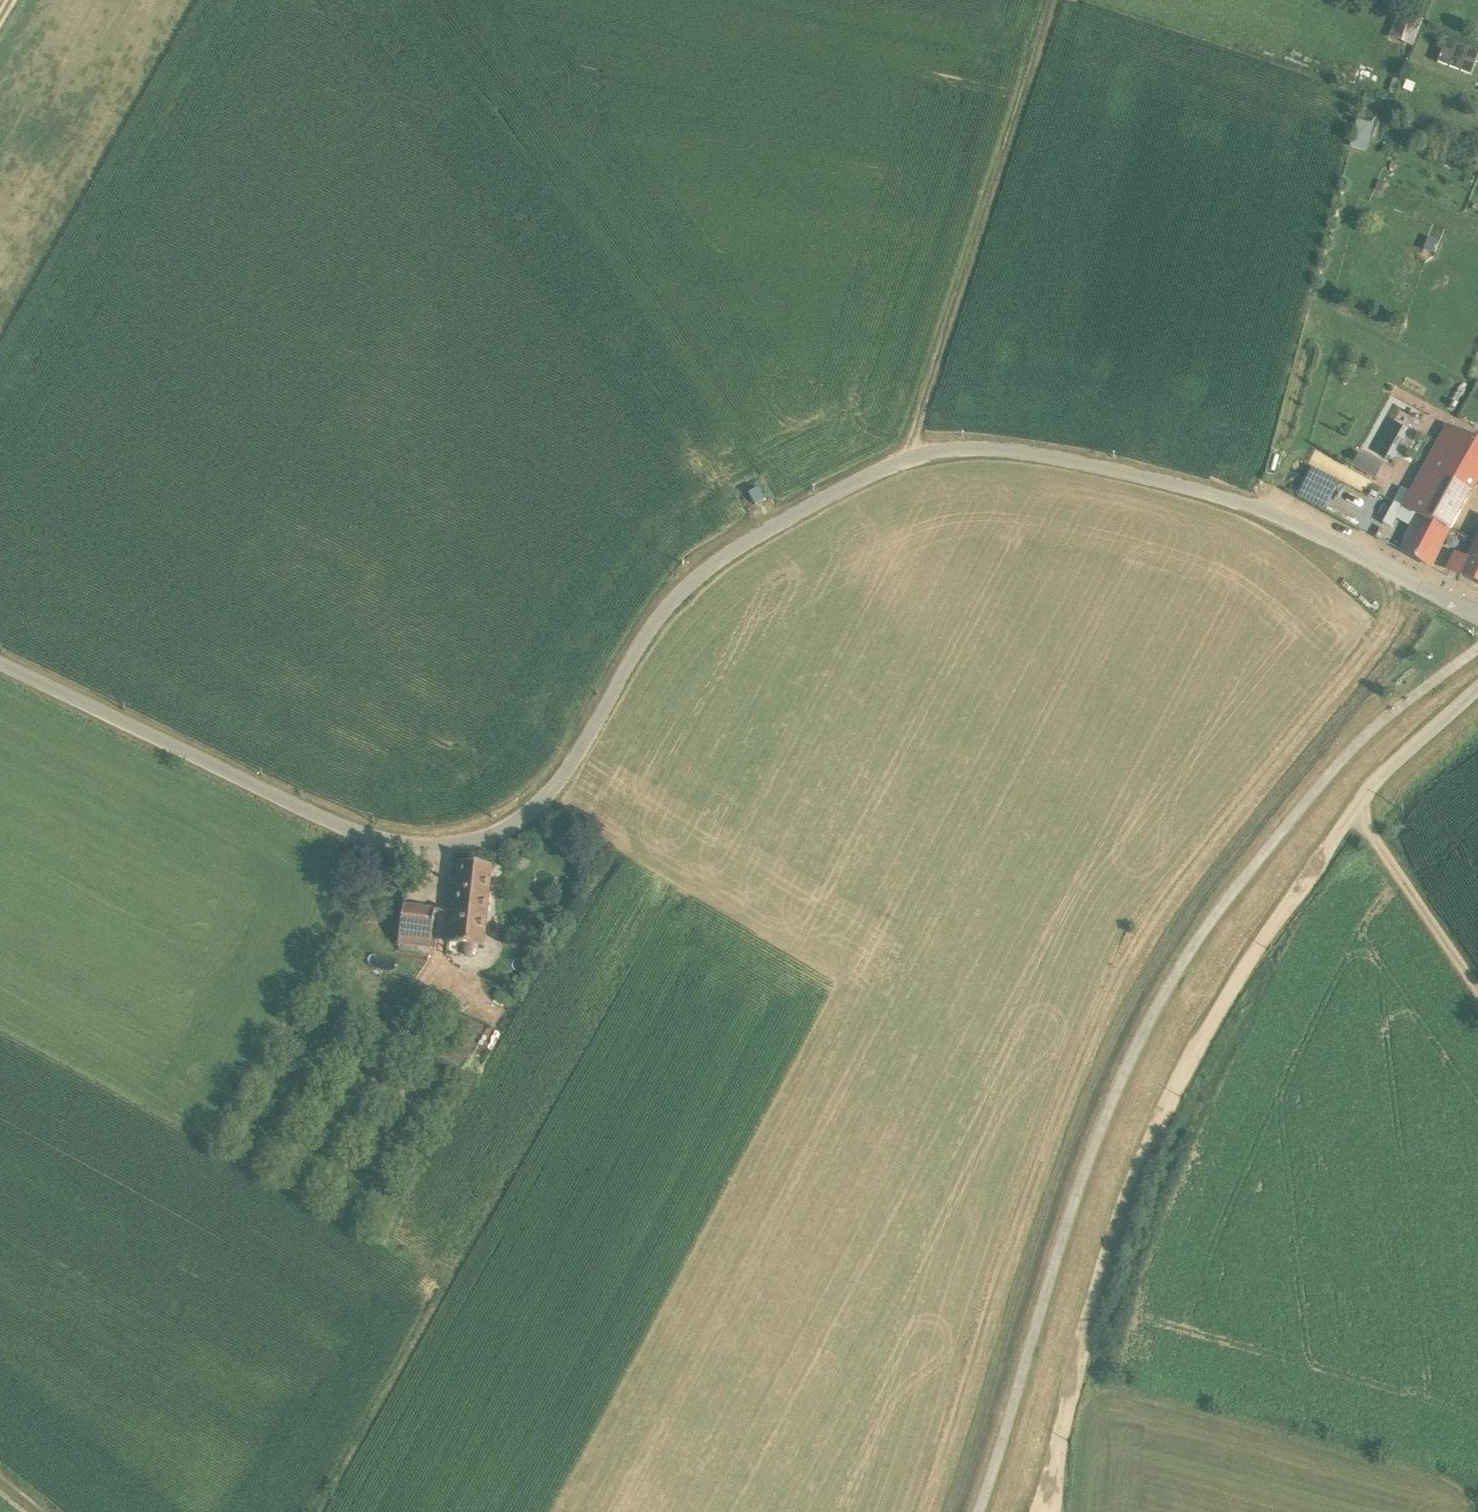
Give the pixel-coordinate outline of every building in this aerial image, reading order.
[(1386,44),(1411,53),(1421,26),(1397,17),(1386,44)] [(1370,132),(1354,128),(1347,155),(1364,159),(1370,132)] [(1437,248),(1426,244),(1421,256),(1432,260),(1437,248)] [(1399,465),(1417,419),(1404,414),(1386,460),(1399,465)] [(1426,571),(1477,476),(1477,450),(1443,431),(1398,515),(1417,526),(1399,557),(1426,571)] [(1356,459),(1350,471),(1374,484),(1380,472),(1356,459)] [(1322,511),(1333,488),(1310,476),(1298,499),(1322,511)] [(1466,567),(1454,561),(1447,576),(1469,593),(1477,596),(1477,542),(1466,567)] [(481,950),(490,871),(457,867),(448,947),(481,950)] [(434,913),(402,909),(401,910),(397,956),(428,960),(434,913)] [(437,1063),(458,1078),(472,1058),(451,1044),(437,1063)]
